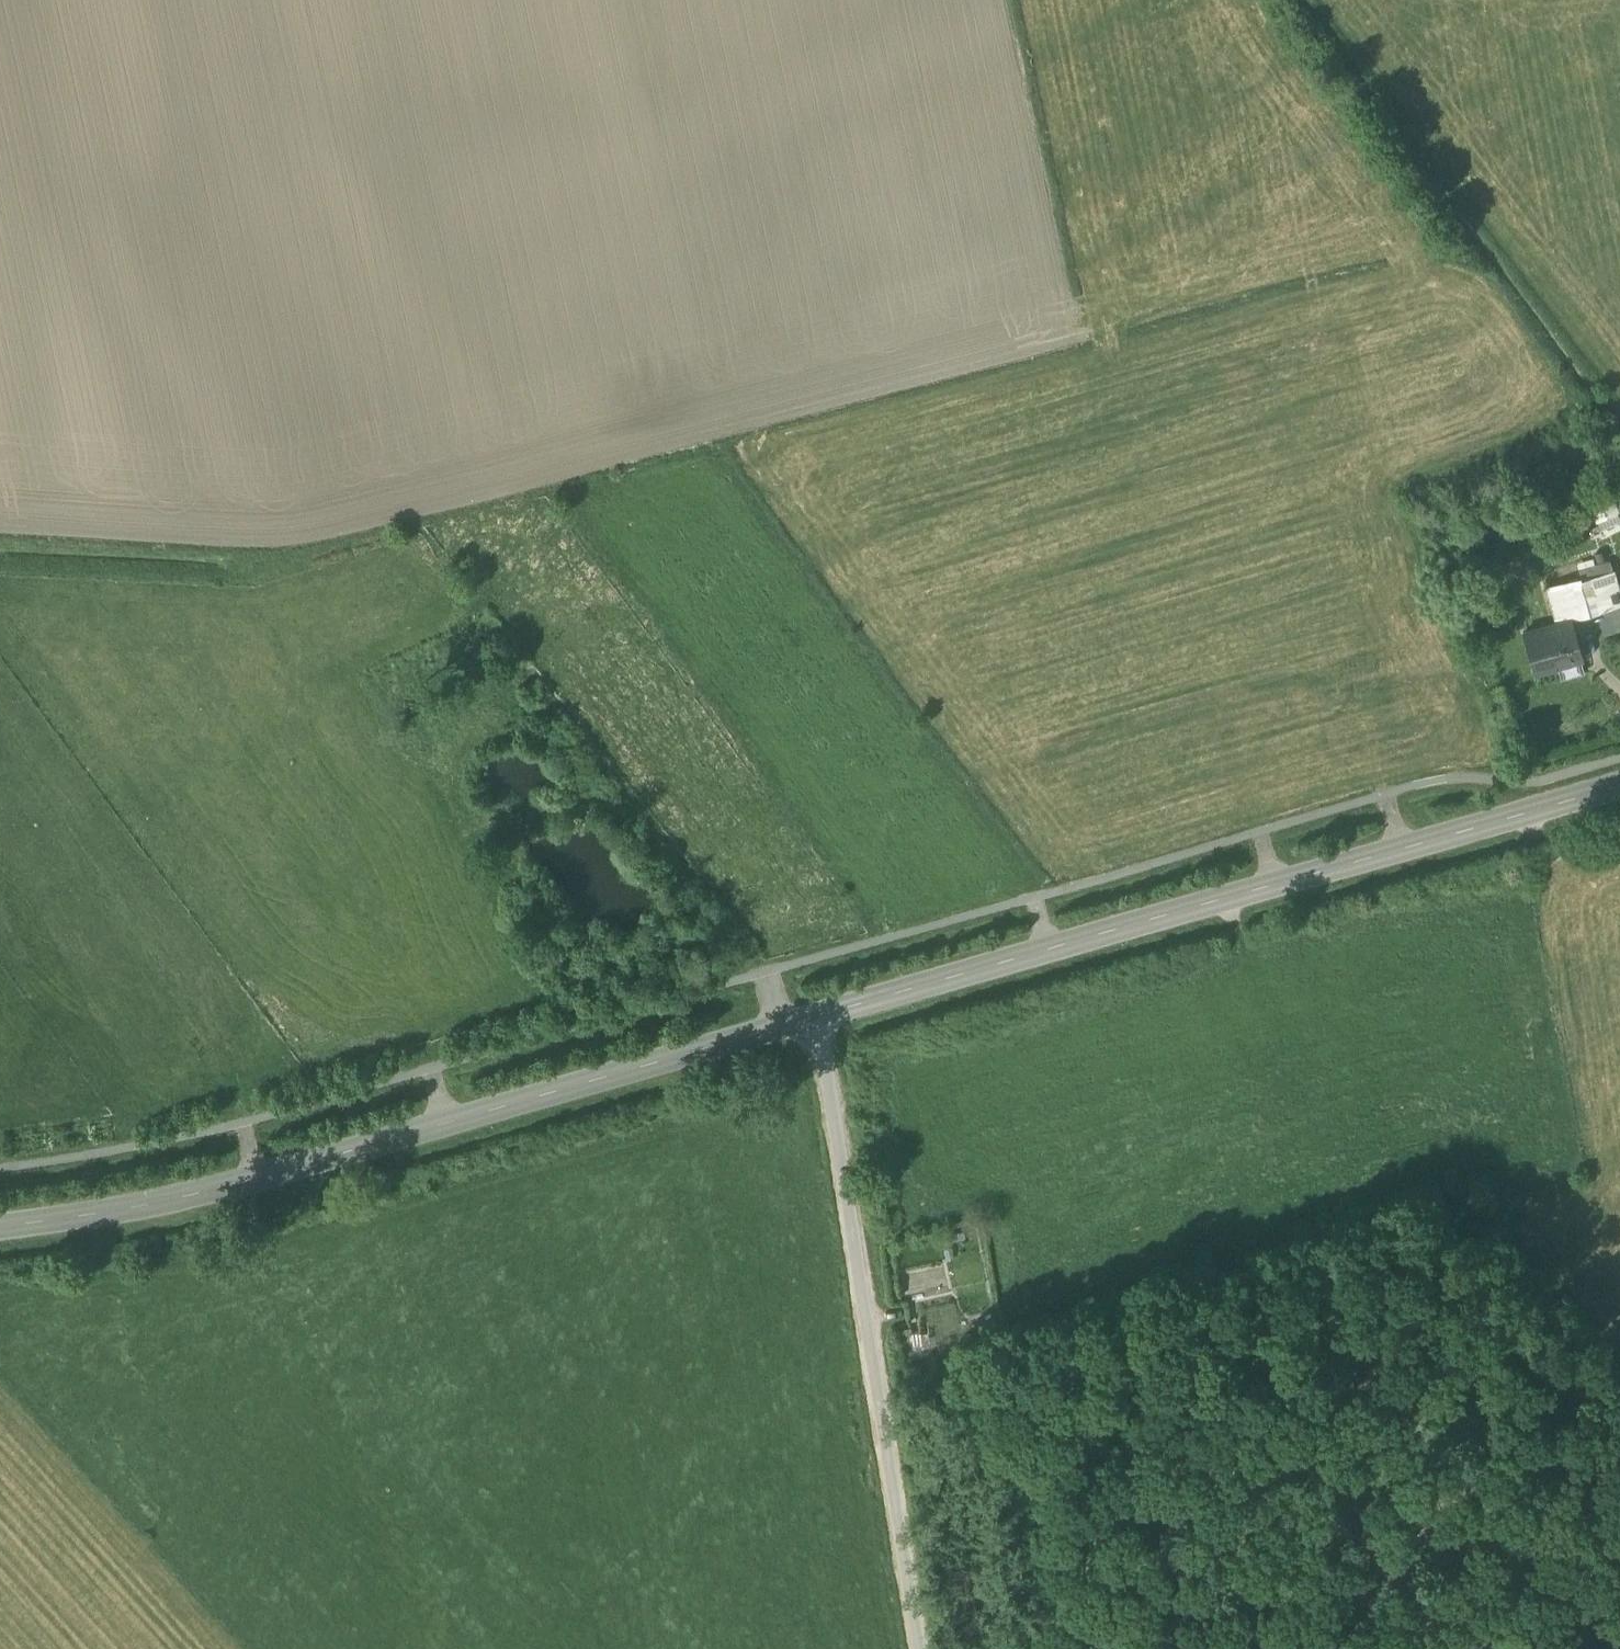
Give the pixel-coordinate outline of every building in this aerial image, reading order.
[(1514,638),(1528,683),(1588,664),(1574,621),(1619,607),(1605,558),(1544,577),(1558,624),(1514,638)]
